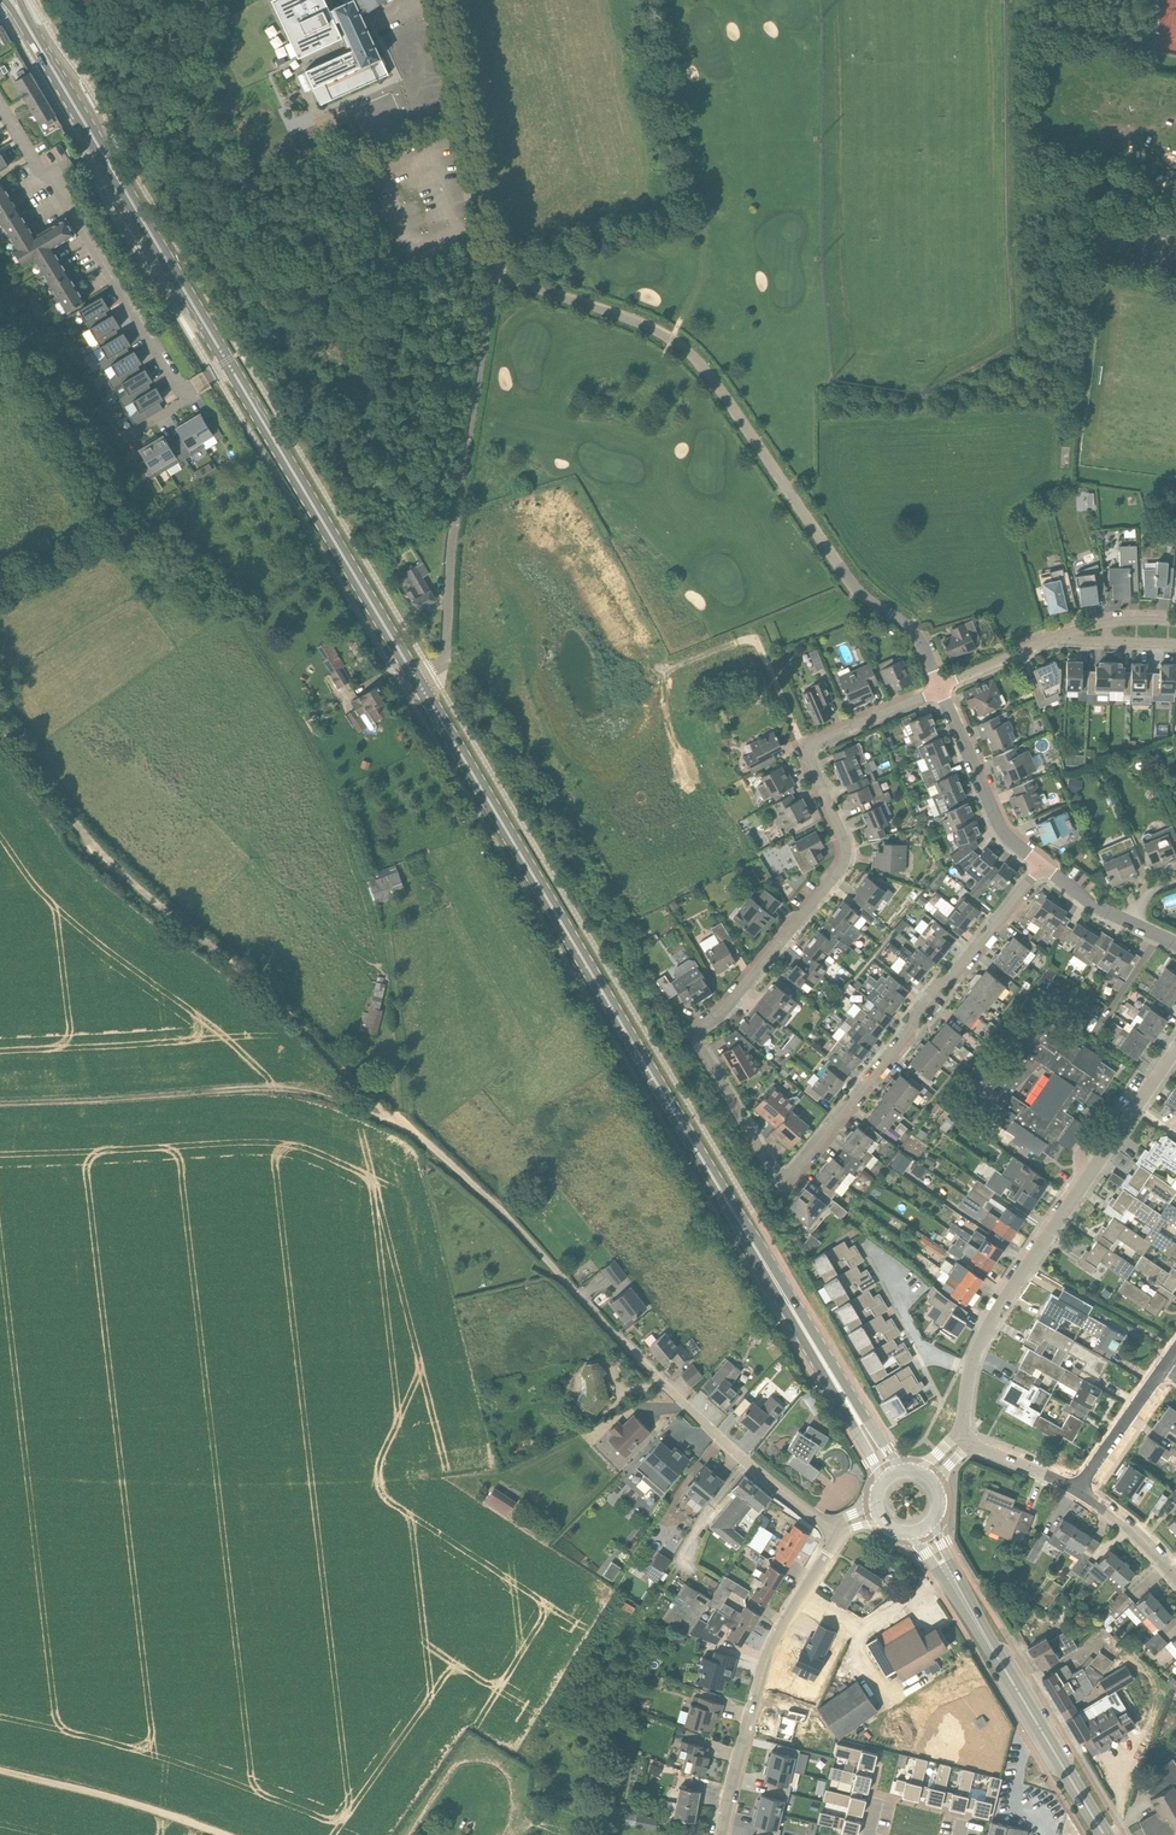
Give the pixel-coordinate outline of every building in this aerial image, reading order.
[(336,27),(329,11),(323,0),(271,0),(298,57),(341,38),(336,27)] [(344,1),(345,3),(333,8),(334,9),(329,11),(336,27),(341,38),(347,53),(305,70),(321,105),(322,104),(322,103),(331,100),(332,100),(333,100),(333,99),(333,98),(340,95),(340,96),(341,96),(341,95),(342,95),(341,95),(349,91),(349,92),(350,92),(351,92),(351,91),(351,90),(358,87),(359,87),(359,88),(360,87),(368,83),(369,84),(370,83),(369,83),(378,79),(379,79),(379,78),(387,75),(388,75),(389,75),(388,74),(389,74),(388,73),(385,66),(385,65),(384,65),(381,58),(381,57),(380,57),(377,50),(377,49),(373,41),(374,41),(373,40),(369,33),(370,33),(369,32),(365,24),(366,24),(366,23),(365,24),(362,16),(362,15),(361,15),(359,11),(366,8),(368,11),(384,0),(346,0),(344,1)] [(78,22),(71,10),(61,16),(68,28),(78,22)] [(55,115),(30,72),(26,75),(23,70),(16,74),(19,79),(15,81),(40,124),(44,121),(47,126),(54,122),(51,117),(55,115)] [(0,153),(0,170),(9,165),(1,152),(0,153)] [(85,301),(54,251),(52,248),(75,234),(76,235),(76,234),(66,217),(63,219),(64,219),(35,237),(3,184),(0,186),(0,226),(6,235),(2,238),(4,242),(9,240),(14,248),(11,250),(21,265),(33,258),(41,271),(35,274),(38,280),(44,276),(56,296),(51,299),(54,304),(59,301),(66,312),(85,301)] [(87,305),(79,310),(90,329),(108,317),(105,312),(109,309),(102,297),(87,305)] [(108,317),(90,329),(100,347),(119,336),(116,330),(120,327),(113,315),(108,317)] [(105,355),(97,363),(102,372),(112,366),(111,365),(130,354),(127,348),(131,345),(124,333),(119,336),(100,347),(105,355)] [(116,373),(108,381),(113,390),(115,389),(122,384),(122,383),(141,372),(137,366),(142,363),(134,351),(130,354),(111,365),(112,366),(116,373)] [(122,384),(115,389),(120,398),(119,399),(120,401),(124,408),(125,407),(133,402),(152,390),(148,384),(152,382),(145,369),(141,372),(122,383),(122,384)] [(138,409),(130,418),(135,426),(163,409),(159,402),(163,400),(156,387),(152,390),(133,402),(138,409)] [(194,415),(188,419),(201,442),(202,442),(213,435),(216,440),(223,437),(214,423),(208,426),(201,414),(195,417),(194,415)] [(182,425),(176,428),(184,441),(177,445),(186,459),(205,447),(202,442),(201,442),(188,419),(180,423),(182,425)] [(150,441),(167,470),(186,459),(177,445),(171,448),(164,436),(158,439),(157,437),(150,441)] [(145,447),(139,450),(147,463),(141,467),(149,481),(167,470),(150,441),(143,445),(145,447)] [(201,469),(194,473),(198,479),(204,475),(201,469)] [(1124,529),(1124,537),(1135,537),(1135,529),(1124,529)] [(1103,539),(1106,535),(1103,531),(1097,531),(1097,537),(1103,539)] [(1130,591),(1138,591),(1137,571),(1136,546),(1119,546),(1120,568),(1110,568),(1110,584),(1113,584),(1113,599),(1124,598),(1124,595),(1130,595),(1130,591)] [(1172,587),(1173,568),(1167,567),(1168,562),(1157,561),(1156,569),(1143,569),(1144,596),(1156,598),(1158,586),(1172,587)] [(416,586),(407,592),(418,610),(435,600),(430,591),(422,578),(429,574),(422,562),(407,571),(416,586)] [(1077,587),(1078,587),(1081,605),(1098,602),(1097,595),(1105,593),(1102,570),(1101,571),(1101,572),(1099,572),(1098,564),(1076,572),(1077,575),(1075,575),(1077,587)] [(1046,600),(1048,606),(1049,611),(1049,613),(1057,612),(1067,609),(1066,602),(1074,600),(1067,571),(1064,572),(1063,568),(1049,571),(1053,585),(1042,587),(1045,600),(1046,600)] [(953,636),(943,641),(944,644),(942,644),(944,647),(945,646),(950,658),(966,651),(967,653),(976,649),(968,631),(975,628),(971,621),(951,630),(953,636)] [(324,649),(319,652),(339,688),(352,681),(332,647),(331,645),(324,649)] [(855,649),(860,661),(867,658),(862,646),(855,649)] [(912,682),(902,660),(895,664),(892,658),(878,664),(885,680),(891,677),(896,689),(912,682)] [(1066,690),(1087,690),(1088,690),(1088,671),(1082,671),(1082,661),(1075,661),(1075,658),(1068,658),(1067,661),(1066,690)] [(815,665),(817,670),(825,667),(823,661),(815,665)] [(1060,692),(1060,668),(1058,668),(1055,661),(1033,670),(1036,677),(1028,680),(1037,701),(1060,692)] [(1109,694),(1109,690),(1110,662),(1099,662),(1099,666),(1096,666),(1095,671),(1088,671),(1088,690),(1087,690),(1087,694),(1109,694)] [(1121,663),(1110,662),(1109,690),(1123,690),(1123,695),(1130,695),(1131,673),(1124,672),(1124,667),(1121,667),(1121,663)] [(838,677),(846,696),(852,708),(862,704),(860,699),(865,697),(866,699),(874,696),(870,688),(879,684),(870,663),(838,677)] [(1130,695),(1152,696),(1153,673),(1146,673),(1146,664),(1131,663),(1131,673),(1130,695)] [(1153,673),(1152,696),(1160,696),(1160,692),(1173,692),(1174,692),(1175,674),(1175,665),(1160,664),(1160,673),(1153,673)] [(1025,676),(1022,670),(1016,672),(1019,678),(1025,676)] [(1000,695),(993,679),(976,686),(979,694),(966,700),(970,708),(975,706),(979,715),(987,712),(988,712),(1000,707),(995,697),(1000,695)] [(802,694),(815,724),(831,717),(825,703),(832,700),(824,681),(812,686),(813,690),(802,694)] [(361,715),(367,712),(374,723),(383,718),(376,706),(386,700),(380,690),(377,686),(352,702),(357,709),(348,715),(359,733),(369,727),(361,715)] [(775,711),(769,714),(773,722),(779,719),(775,711)] [(930,735),(931,734),(928,728),(935,725),(930,713),(918,718),(909,722),(914,733),(909,735),(912,742),(930,735)] [(994,749),(994,751),(1012,743),(1007,732),(1012,730),(1009,721),(1001,725),(998,717),(977,725),(981,734),(984,732),(992,750),(994,749)] [(1168,727),(1156,726),(1156,735),(1167,736),(1168,727)] [(775,736),(773,732),(750,744),(754,752),(744,757),(752,774),(772,763),(767,754),(781,747),(776,738),(777,738),(776,735),(775,736)] [(933,740),(930,735),(912,742),(905,744),(908,751),(919,746),(924,758),(945,749),(940,737),(938,738),(933,740)] [(895,749),(892,741),(887,743),(890,751),(895,749)] [(862,750),(859,743),(836,753),(839,760),(834,762),(837,768),(836,768),(837,771),(836,772),(837,774),(858,765),(867,761),(862,750)] [(1000,764),(1007,783),(1036,770),(1028,751),(1017,756),(1014,748),(992,758),(995,766),(1000,764)] [(920,772),(923,780),(934,775),(932,769),(942,764),(942,765),(948,762),(950,761),(945,749),(924,758),(929,769),(920,772)] [(1066,765),(1075,766),(1076,756),(1066,755),(1066,765)] [(863,776),(858,765),(837,774),(838,777),(839,776),(840,779),(841,779),(844,785),(850,782),(853,791),(875,781),(872,772),(863,776)] [(786,776),(781,766),(761,777),(765,783),(757,787),(764,799),(771,796),(772,796),(778,792),(779,793),(794,785),(789,775),(786,776)] [(932,797),(960,785),(955,773),(953,774),(947,776),(947,777),(937,781),(934,775),(923,780),(930,797),(932,797)] [(1012,806),(1017,817),(1031,811),(1030,810),(1041,805),(1035,789),(1037,787),(1034,779),(1013,788),(1016,796),(1009,799),(1010,799),(1012,798),(1014,805),(1012,806)] [(867,805),(869,810),(886,802),(886,803),(887,802),(878,780),(875,781),(853,791),(848,793),(853,807),(859,804),(861,807),(867,805)] [(946,812),(957,808),(955,801),(957,800),(957,801),(963,798),(965,797),(960,785),(932,797),(940,815),(946,812)] [(795,801),(791,794),(773,804),(786,828),(797,822),(797,824),(811,816),(801,798),(795,801)] [(886,802),(869,810),(862,812),(870,831),(866,833),(869,840),(886,836),(882,827),(887,824),(884,816),(891,813),(886,803),(886,802)] [(947,833),(953,831),(964,826),(961,820),(973,815),(968,803),(964,804),(959,806),(959,807),(957,808),(946,812),(949,818),(942,821),(947,833)] [(927,819),(924,813),(919,815),(921,821),(927,819)] [(1048,817),(1047,821),(1036,825),(1044,843),(1047,842),(1048,844),(1059,848),(1067,845),(1071,834),(1070,832),(1074,830),(1066,813),(1056,817),(1053,816),(1048,817)] [(967,824),(964,826),(953,831),(954,841),(960,849),(950,856),(955,863),(972,851),(968,845),(974,841),(973,839),(982,836),(975,821),(967,825),(967,824)] [(1152,865),(1153,865),(1156,866),(1161,864),(1162,861),(1175,855),(1174,851),(1175,850),(1175,834),(1173,826),(1152,835),(1148,834),(1143,836),(1142,839),(1144,843),(1143,844),(1152,865)] [(803,874),(810,870),(813,868),(811,865),(824,858),(819,849),(824,846),(816,832),(796,843),(796,844),(789,848),(803,874)] [(1113,858),(1102,863),(1108,877),(1107,877),(1108,880),(1109,880),(1112,886),(1123,881),(1122,878),(1136,872),(1134,868),(1142,865),(1133,845),(1130,838),(1113,845),(1116,852),(1111,854),(1113,858)] [(875,867),(882,868),(882,870),(905,871),(907,845),(884,843),(883,857),(875,857),(875,867)] [(979,882),(994,864),(993,863),(993,862),(992,862),(997,856),(990,851),(988,854),(983,850),(978,856),(972,851),(955,863),(963,874),(966,871),(979,882)] [(994,864),(979,882),(985,887),(991,880),(1001,889),(1015,872),(1009,867),(1008,865),(1007,864),(1004,863),(999,868),(994,864)] [(367,882),(374,905),(405,894),(398,871),(367,882)] [(938,876),(943,881),(948,875),(942,871),(938,876)] [(747,879),(752,887),(760,883),(756,874),(747,879)] [(780,876),(773,880),(777,886),(784,882),(780,876)] [(853,900),(862,907),(870,914),(876,907),(874,905),(887,888),(878,881),(875,883),(867,877),(860,885),(863,887),(853,900)] [(975,898),(980,893),(974,888),(969,893),(975,898)] [(771,915),(781,903),(767,892),(757,904),(750,898),(733,919),(754,936),(760,928),(761,929),(762,928),(760,927),(763,924),(767,927),(775,918),(771,915)] [(923,905),(927,899),(921,895),(917,900),(923,905)] [(963,897),(955,907),(972,921),(980,911),(963,897)] [(1035,900),(1028,912),(1024,917),(1041,928),(1044,923),(1057,903),(1055,901),(1053,903),(1045,898),(1041,904),(1035,900)] [(870,914),(862,907),(858,912),(846,902),(845,902),(844,901),(836,911),(853,925),(861,916),(871,924),(876,918),(870,914)] [(965,931),(972,921),(955,907),(949,902),(941,912),(937,908),(932,914),(946,925),(950,920),(962,930),(963,930),(965,931)] [(1050,935),(1057,939),(1066,925),(1070,919),(1064,915),(1067,912),(1061,908),(1062,907),(1059,905),(1060,904),(1057,903),(1044,923),(1054,929),(1050,935)] [(847,933),(853,925),(836,911),(828,920),(829,922),(825,927),(823,925),(823,926),(829,931),(848,947),(855,939),(847,933)] [(921,934),(920,935),(945,955),(947,952),(946,951),(948,949),(947,948),(951,943),(942,936),(947,930),(932,919),(920,934),(921,934)] [(739,952),(725,928),(721,922),(710,928),(714,934),(700,942),(706,952),(705,953),(717,973),(736,962),(731,954),(732,954),(731,954),(737,950),(738,952),(739,952)] [(884,927),(879,923),(875,928),(880,932),(884,927)] [(1067,941),(1076,947),(1089,927),(1086,926),(1085,927),(1083,925),(1082,926),(1077,923),(1072,929),(1066,925),(1057,939),(1065,944),(1067,941)] [(903,929),(898,924),(894,929),(900,933),(903,929)] [(1089,964),(1091,961),(1090,961),(1101,944),(1095,940),(1098,937),(1092,933),(1093,932),(1090,930),(1091,929),(1089,927),(1076,947),(1072,953),(1089,964)] [(811,941),(828,955),(834,949),(838,948),(844,952),(848,947),(829,931),(825,936),(819,931),(811,941)] [(944,957),(945,955),(920,935),(913,944),(918,947),(917,948),(933,961),(935,963),(940,958),(941,959),(943,956),(944,957)] [(1037,947),(1025,936),(1020,942),(1014,937),(1010,942),(1009,941),(1007,944),(1006,943),(1004,945),(1022,960),(1030,950),(1033,953),(1037,947)] [(824,960),(828,955),(811,941),(803,951),(805,952),(804,952),(807,955),(803,960),(804,960),(803,961),(804,962),(805,961),(807,963),(823,976),(828,970),(827,969),(830,965),(824,960)] [(1103,941),(1101,944),(1090,961),(1091,961),(1097,965),(1107,972),(1111,965),(1124,946),(1121,944),(1121,946),(1118,944),(1117,945),(1112,941),(1110,945),(1103,941)] [(898,955),(902,951),(901,950),(900,950),(895,945),(891,942),(884,949),(889,953),(892,950),(897,955),(898,955)] [(1014,969),(1022,960),(1004,945),(1002,947),(1003,948),(1001,950),(1002,951),(998,956),(996,954),(991,960),(1012,978),(1017,971),(1014,969)] [(1125,978),(1133,966),(1128,963),(1133,955),(1128,952),(1128,951),(1126,949),(1126,948),(1124,946),(1111,965),(1121,972),(1119,975),(1125,978)] [(906,948),(903,952),(928,972),(930,970),(929,969),(931,966),(930,966),(933,961),(917,948),(913,954),(906,948)] [(926,974),(928,972),(903,952),(900,956),(907,961),(902,967),(918,980),(922,975),(923,976),(925,973),(926,974)] [(695,961),(693,960),(689,959),(675,968),(674,975),(676,979),(671,982),(686,1004),(697,996),(700,1000),(712,992),(705,982),(707,982),(697,966),(698,966),(695,961)] [(812,988),(823,976),(807,963),(802,969),(796,964),(793,968),(790,966),(784,974),(800,987),(804,982),(812,988)] [(1166,968),(1149,992),(1169,1006),(1173,1000),(1175,1002),(1175,974),(1166,968)] [(976,974),(972,978),(996,997),(1005,986),(986,970),(982,976),(980,974),(977,974),(976,974)] [(1075,972),(1071,978),(1076,981),(1080,975),(1075,972)] [(874,988),(899,1008),(901,1006),(900,1005),(902,1002),(901,1001),(905,996),(900,993),(905,987),(890,975),(886,980),(882,976),(877,982),(870,976),(866,981),(874,988)] [(1124,981),(1118,977),(1112,985),(1118,989),(1124,981)] [(844,982),(839,978),(835,983),(840,987),(844,982)] [(985,1007),(985,1008),(986,1009),(996,997),(972,978),(969,983),(970,984),(970,986),(972,988),(968,993),(969,995),(969,994),(985,1007)] [(862,985),(856,981),(853,985),(859,990),(862,985)] [(365,1032),(373,1034),(376,1035),(381,1010),(380,1009),(385,984),(377,982),(370,1008),(371,1008),(365,1032)] [(1018,987),(1013,983),(1008,988),(1014,993),(1018,987)] [(772,1004),(767,1011),(775,1018),(781,1023),(784,1025),(790,1019),(787,1016),(798,1003),(775,984),(768,991),(771,994),(766,1000),(772,1004)] [(855,990),(848,984),(845,988),(852,994),(855,990)] [(1038,987),(1034,994),(1043,1000),(1047,993),(1038,987)] [(897,1010),(899,1008),(874,988),(871,992),(878,997),(873,1003),(875,1005),(889,1016),(890,1015),(893,1011),(894,1012),(896,1009),(897,1010)] [(969,995),(961,1004),(977,1017),(985,1008),(985,1007),(969,994),(969,995)] [(770,1024),(775,1018),(767,1011),(758,1004),(751,1012),(754,1014),(749,1020),(747,1018),(740,1026),(762,1044),(775,1029),(770,1024)] [(969,1027),(977,1017),(961,1004),(953,1014),(969,1027)] [(1143,1018),(1143,1019),(1160,1030),(1167,1020),(1150,1008),(1144,1004),(1140,1011),(1132,1005),(1129,1009),(1137,1014),(1143,1018)] [(864,1005),(860,1009),(886,1029),(888,1026),(886,1025),(888,1023),(887,1022),(892,1017),(890,1015),(889,1016),(875,1005),(871,1010),(864,1005)] [(884,1031),(886,1029),(860,1009),(854,1017),(850,1014),(845,1020),(868,1039),(872,1034),(876,1037),(880,1032),(881,1032),(883,1030),(884,1031)] [(1137,1014),(1129,1009),(1127,1013),(1134,1018),(1137,1014)] [(1116,1072),(1100,1061),(1102,1058),(1083,1045),(1081,1048),(1054,1030),(1057,1026),(1034,1011),(1028,1021),(1033,1024),(1027,1032),(1022,1029),(1016,1039),(1021,1042),(1015,1051),(1029,1060),(1013,1075),(983,1055),(971,1073),(976,1076),(964,1094),(991,1113),(988,1118),(1014,1136),(1011,1141),(1020,1148),(1022,1145),(1038,1156),(1042,1151),(1053,1159),(1063,1145),(1070,1150),(1065,1146),(1067,1143),(1069,1145),(1072,1140),(1070,1139),(1072,1136),(1078,1139),(1086,1126),(1065,1112),(1072,1102),(1075,1098),(1096,1112),(1105,1099),(1100,1096),(1116,1072)] [(1143,1019),(1136,1029),(1150,1039),(1153,1041),(1160,1030),(1143,1019)] [(845,1032),(838,1041),(863,1061),(865,1059),(864,1058),(865,1056),(864,1055),(869,1050),(865,1047),(870,1041),(868,1039),(845,1020),(840,1027),(845,1032)] [(987,1025),(994,1030),(997,1027),(990,1021),(987,1025)] [(946,1022),(938,1032),(954,1045),(962,1035),(946,1022)] [(1127,1023),(1123,1029),(1115,1024),(1112,1028),(1125,1037),(1143,1049),(1150,1039),(1136,1029),(1132,1027),(1127,1023)] [(994,1030),(987,1025),(984,1028),(991,1034),(994,1030)] [(1113,1042),(1119,1047),(1136,1059),(1143,1049),(1125,1037),(1112,1028),(1110,1031),(1117,1036),(1113,1042)] [(738,1082),(749,1076),(760,1069),(748,1050),(754,1046),(736,1030),(723,1037),(729,1049),(722,1053),(738,1082)] [(934,1038),(931,1041),(931,1042),(946,1054),(947,1054),(950,1051),(954,1045),(938,1032),(934,1038)] [(929,1040),(925,1044),(924,1045),(921,1042),(915,1048),(939,1067),(945,1060),(948,1056),(947,1054),(946,1054),(931,1042),(931,1041),(929,1040)] [(861,1064),(863,1061),(838,1041),(825,1057),(829,1060),(829,1059),(842,1070),(847,1074),(852,1068),(853,1069),(857,1064),(858,1065),(860,1063),(861,1064)] [(967,1055),(970,1052),(962,1046),(960,1050),(967,1055)] [(917,1069),(933,1082),(935,1080),(943,1071),(939,1067),(915,1048),(910,1055),(914,1058),(910,1063),(917,1069)] [(967,1055),(960,1050),(957,1053),(964,1059),(967,1055)] [(838,1076),(842,1070),(829,1059),(829,1060),(824,1066),(827,1068),(820,1077),(838,1092),(840,1090),(839,1089),(841,1087),(840,1086),(844,1081),(838,1076)] [(785,1066),(780,1073),(786,1078),(791,1071),(785,1066)] [(914,1073),(930,1086),(933,1082),(917,1069),(914,1073)] [(892,1077),(887,1083),(910,1102),(920,1091),(908,1081),(900,1075),(896,1080),(892,1077)] [(838,1092),(820,1077),(812,1087),(809,1084),(804,1090),(817,1101),(822,1096),(828,1100),(832,1095),(833,1096),(835,1094),(836,1095),(838,1092)] [(920,1091),(924,1094),(927,1090),(911,1077),(908,1081),(920,1091)] [(933,1082),(930,1086),(936,1091),(939,1087),(941,1084),(935,1080),(933,1082)] [(881,1098),(883,1100),(884,1099),(900,1112),(899,1113),(901,1114),(910,1102),(887,1083),(882,1090),(886,1093),(881,1098)] [(776,1127),(791,1110),(800,1099),(797,1096),(787,1099),(773,1087),(756,1106),(770,1119),(769,1120),(768,1120),(776,1127)] [(1165,1103),(1175,1111),(1175,1087),(1165,1103)] [(933,1095),(927,1090),(924,1094),(930,1099),(933,1095)] [(884,1099),(883,1100),(876,1109),(892,1122),(899,1113),(900,1112),(884,1099)] [(935,1113),(941,1106),(937,1103),(931,1110),(935,1113)] [(884,1131),(892,1122),(876,1109),(868,1119),(884,1131)] [(809,1126),(791,1110),(776,1127),(771,1133),(780,1141),(782,1138),(792,1146),(801,1135),(801,1136),(809,1126)] [(904,1131),(904,1132),(907,1128),(900,1122),(897,1126),(904,1131)] [(882,1137),(869,1126),(864,1132),(858,1127),(854,1132),(853,1131),(851,1134),(850,1133),(848,1135),(866,1150),(866,1149),(874,1140),(877,1143),(882,1137)] [(894,1129),(901,1135),(904,1131),(897,1126),(894,1129)] [(919,1129),(915,1136),(922,1140),(926,1133),(919,1129)] [(901,1135),(899,1137),(904,1141),(909,1135),(904,1132),(904,1131),(901,1135)] [(866,1150),(848,1135),(846,1137),(847,1138),(845,1141),(846,1141),(842,1146),(848,1151),(843,1157),(857,1168),(861,1162),(866,1165),(874,1155),(866,1149),(866,1150)] [(1165,1136),(1160,1138),(1162,1143),(1161,1144),(1156,1141),(1148,1152),(1145,1149),(1136,1163),(1139,1166),(1151,1174),(1160,1161),(1175,1173),(1175,1144),(1165,1136)] [(902,1175),(911,1161),(898,1152),(889,1166),(902,1175)] [(936,1159),(927,1155),(924,1162),(930,1165),(933,1166),(936,1159)] [(852,1174),(857,1168),(843,1157),(839,1163),(833,1158),(829,1163),(828,1162),(826,1165),(825,1164),(823,1166),(841,1181),(849,1171),(852,1174)] [(1010,1180),(1037,1198),(1044,1188),(1039,1184),(1043,1178),(1013,1157),(1002,1174),(1010,1179),(1010,1180)] [(918,1162),(913,1170),(921,1176),(926,1168),(918,1162)] [(834,1190),(841,1181),(823,1166),(821,1168),(822,1169),(820,1172),(821,1172),(817,1177),(823,1182),(819,1188),(832,1199),(837,1192),(834,1190)] [(1175,1193),(1175,1190),(1171,1187),(1151,1174),(1139,1166),(1132,1176),(1129,1173),(1119,1187),(1123,1189),(1142,1202),(1150,1190),(1169,1203),(1175,1193)] [(890,1183),(897,1172),(889,1167),(882,1178),(890,1183)] [(999,1172),(990,1185),(1001,1193),(1006,1186),(1012,1190),(1007,1196),(1014,1201),(1016,1199),(1030,1209),(1037,1198),(1010,1180),(1010,1179),(1002,1174),(999,1172)] [(966,1196),(971,1199),(1016,1229),(1023,1219),(1007,1208),(1005,1212),(988,1201),(995,1192),(989,1188),(981,1183),(977,1180),(966,1196)] [(1000,1195),(1001,1193),(990,1185),(989,1188),(995,1192),(1000,1195)] [(879,1195),(882,1190),(876,1186),(873,1192),(879,1195)] [(1154,1226),(1161,1215),(1142,1202),(1123,1189),(1116,1200),(1112,1197),(1103,1211),(1113,1218),(1118,1221),(1127,1208),(1154,1226)] [(795,1216),(804,1223),(810,1227),(827,1206),(812,1194),(811,1195),(805,1190),(800,1196),(799,1195),(790,1206),(797,1213),(795,1216)] [(991,1227),(1009,1240),(1016,1229),(971,1199),(966,1205),(984,1217),(982,1221),(991,1227)] [(841,1219),(847,1211),(835,1201),(829,1209),(841,1219)] [(1168,1204),(1161,1215),(1168,1219),(1175,1225),(1175,1209),(1168,1204)] [(1159,1233),(1168,1219),(1161,1215),(1154,1226),(1145,1239),(1151,1243),(1175,1261),(1175,1244),(1159,1233)] [(1093,1240),(1096,1242),(1109,1250),(1118,1237),(1143,1254),(1151,1243),(1145,1239),(1118,1221),(1113,1218),(1106,1228),(1103,1226),(1093,1240)] [(995,1261),(1002,1250),(975,1232),(972,1236),(952,1223),(948,1229),(968,1242),(995,1261)] [(884,1232),(880,1238),(888,1244),(893,1238),(884,1232)] [(829,1270),(829,1269),(822,1258),(834,1250),(841,1260),(842,1260),(838,1254),(849,1247),(845,1241),(841,1243),(836,1234),(803,1253),(812,1269),(813,1268),(819,1278),(844,1262),(844,1261),(829,1270)] [(925,1246),(942,1257),(946,1251),(929,1240),(925,1246)] [(960,1260),(965,1253),(974,1259),(973,1261),(988,1271),(995,1261),(968,1242),(962,1251),(952,1244),(947,1252),(960,1260)] [(1086,1250),(1077,1263),(1093,1274),(1101,1262),(1125,1279),(1130,1273),(1134,1267),(1109,1250),(1096,1242),(1089,1252),(1086,1250)] [(1134,1267),(1160,1285),(1172,1293),(1175,1288),(1175,1262),(1168,1274),(1142,1256),(1134,1267)] [(833,1303),(858,1288),(858,1287),(843,1295),(836,1283),(848,1276),(854,1286),(855,1285),(852,1279),(863,1272),(859,1266),(855,1268),(850,1259),(819,1278),(817,1279),(826,1294),(827,1294),(833,1303)] [(615,1286),(627,1276),(614,1260),(602,1270),(615,1286)] [(960,1282),(974,1292),(983,1279),(957,1262),(948,1275),(959,1282),(960,1282)] [(1125,1280),(1117,1291),(1155,1317),(1163,1307),(1166,1309),(1175,1295),(1172,1293),(1160,1285),(1151,1298),(1125,1280)] [(937,1328),(947,1335),(948,1334),(947,1333),(949,1330),(953,1333),(963,1320),(960,1317),(965,1310),(946,1297),(931,1282),(926,1290),(930,1293),(926,1300),(940,1310),(933,1320),(940,1325),(938,1328),(937,1327),(937,1328)] [(966,1305),(974,1292),(960,1282),(959,1282),(955,1288),(946,1283),(943,1288),(952,1294),(951,1295),(966,1305)] [(857,1321),(856,1320),(850,1308),(862,1301),(868,1311),(869,1311),(866,1304),(877,1298),(873,1291),(869,1294),(864,1285),(858,1288),(833,1303),(830,1304),(840,1320),(841,1319),(846,1329),(872,1313),(872,1312),(857,1321)] [(625,1323),(636,1314),(637,1315),(647,1308),(630,1287),(610,1303),(625,1323)] [(1081,1327),(1088,1315),(1052,1294),(1045,1307),(1046,1307),(1038,1320),(1055,1330),(1059,1323),(1055,1320),(1058,1314),(1081,1327)] [(863,1356),(875,1349),(868,1337),(881,1330),(882,1333),(894,1327),(891,1321),(886,1324),(882,1317),(881,1314),(863,1325),(851,1332),(848,1333),(857,1349),(858,1348),(863,1356)] [(1088,1315),(1081,1327),(1099,1337),(1091,1351),(1110,1361),(1109,1360),(1117,1347),(1118,1348),(1125,1336),(1088,1315)] [(1067,1352),(1073,1340),(1055,1330),(1038,1320),(1037,1319),(1030,1332),(1031,1332),(1030,1336),(1029,1335),(1027,1340),(1024,1345),(1023,1345),(1029,1349),(1040,1355),(1048,1342),(1058,1348),(1051,1361),(1059,1366),(1067,1352)] [(681,1369),(693,1358),(681,1343),(678,1345),(675,1342),(676,1342),(669,1333),(650,1348),(663,1364),(671,1357),(675,1361),(681,1369)] [(879,1361),(893,1354),(895,1357),(906,1351),(903,1346),(898,1348),(893,1339),(875,1349),(863,1356),(861,1358),(867,1368),(869,1372),(870,1372),(875,1381),(887,1374),(879,1361)] [(1071,1372),(1095,1385),(1102,1373),(1103,1373),(1110,1361),(1091,1351),(1073,1340),(1067,1352),(1085,1362),(1081,1369),(1074,1366),(1071,1372)] [(1038,1378),(1041,1371),(1058,1381),(1065,1369),(1059,1366),(1051,1361),(1040,1355),(1029,1349),(1022,1361),(1023,1361),(1019,1369),(1016,1374),(1015,1373),(1015,1374),(1033,1384),(1038,1387),(1042,1380),(1038,1378)] [(728,1360),(713,1377),(713,1378),(719,1383),(710,1394),(725,1407),(737,1392),(739,1389),(732,1383),(741,1371),(728,1360)] [(774,1368),(778,1372),(783,1366),(779,1362),(774,1368)] [(585,1364),(581,1373),(580,1374),(581,1393),(576,1402),(584,1410),(591,1410),(595,1413),(608,1399),(602,1375),(605,1372),(597,1363),(585,1364)] [(693,1364),(681,1375),(691,1387),(703,1377),(693,1364)] [(1065,1369),(1058,1381),(1077,1391),(1069,1405),(1087,1415),(1088,1415),(1087,1414),(1094,1401),(1095,1402),(1102,1390),(1095,1385),(1071,1372),(1065,1369)] [(898,1382),(893,1374),(873,1385),(882,1401),(878,1403),(881,1408),(884,1406),(891,1418),(903,1411),(896,1399),(909,1392),(911,1395),(923,1389),(919,1382),(915,1385),(910,1376),(898,1382)] [(1029,1391),(1033,1384),(1015,1374),(1015,1375),(1013,1380),(1012,1381),(1011,1380),(1000,1400),(1008,1405),(1007,1409),(1006,1408),(1005,1411),(1006,1411),(1033,1426),(1039,1416),(1017,1403),(1025,1389),(1029,1391)] [(741,1396),(737,1392),(725,1407),(733,1413),(735,1410),(732,1407),(741,1396)] [(761,1407),(753,1401),(738,1418),(753,1431),(762,1420),(769,1426),(784,1408),(770,1396),(761,1407)] [(1087,1415),(1069,1405),(1066,1403),(1062,1410),(1070,1415),(1061,1429),(1039,1416),(1033,1426),(1060,1442),(1060,1443),(1062,1440),(1061,1440),(1063,1437),(1072,1442),(1084,1422),(1083,1421),(1084,1420),(1086,1415),(1087,1416),(1087,1415)] [(1169,1406),(1153,1429),(1165,1437),(1171,1429),(1175,1432),(1175,1410),(1169,1406)] [(651,1432),(634,1415),(623,1426),(618,1421),(609,1431),(613,1435),(608,1440),(626,1457),(651,1432)] [(808,1427),(804,1434),(797,1431),(787,1448),(794,1453),(788,1462),(789,1462),(790,1463),(809,1477),(808,1478),(811,1480),(811,1479),(812,1480),(819,1470),(806,1461),(812,1453),(817,1444),(823,1447),(828,1438),(808,1427)] [(1174,1444),(1169,1451),(1148,1436),(1138,1451),(1154,1463),(1160,1455),(1167,1460),(1172,1453),(1175,1456),(1175,1446),(1174,1444)] [(689,1460),(676,1448),(675,1448),(672,1451),(660,1441),(650,1453),(649,1452),(636,1468),(654,1484),(651,1488),(661,1497),(681,1475),(679,1473),(689,1460)] [(1114,1485),(1131,1496),(1145,1475),(1129,1464),(1128,1465),(1115,1485),(1115,1484),(1114,1485)] [(703,1506),(723,1481),(705,1466),(693,1480),(694,1481),(685,1491),(703,1506)] [(774,1495),(773,1495),(771,1497),(757,1485),(756,1486),(744,1475),(731,1490),(737,1494),(710,1527),(736,1549),(745,1538),(734,1530),(748,1511),(752,1506),(760,1512),(772,1498),(771,1498),(774,1495)] [(486,1502),(507,1516),(516,1502),(495,1488),(486,1502)] [(1026,1532),(1033,1516),(1017,1509),(1015,1515),(1009,1513),(1014,1500),(1015,1500),(1000,1494),(995,1492),(985,1489),(979,1504),(996,1511),(988,1531),(990,1532),(991,1531),(1010,1538),(1014,1527),(1026,1532)] [(1157,1515),(1169,1498),(1162,1494),(1151,1510),(1157,1515)] [(758,1524),(759,1525),(763,1527),(768,1520),(762,1516),(758,1524)] [(1168,1526),(1175,1534),(1175,1517),(1168,1526)] [(1063,1550),(1063,1549),(1077,1528),(1063,1519),(1052,1534),(1053,1534),(1051,1537),(1041,1532),(1033,1547),(1040,1551),(1046,1540),(1063,1550)] [(773,1533),(763,1527),(759,1525),(746,1544),(755,1550),(760,1553),(773,1533)] [(782,1539),(798,1549),(808,1533),(794,1525),(789,1533),(787,1532),(782,1539)] [(1077,1574),(1088,1560),(1090,1557),(1082,1551),(1091,1537),(1083,1531),(1083,1532),(1077,1528),(1063,1549),(1078,1559),(1068,1573),(1074,1577),(1077,1574)] [(1022,1545),(1029,1548),(1032,1540),(1025,1537),(1022,1545)] [(774,1557),(789,1565),(798,1549),(782,1539),(777,1548),(779,1549),(774,1557)] [(1088,1560),(1077,1574),(1083,1578),(1088,1571),(1102,1583),(1110,1574),(1122,1561),(1109,1550),(1098,1563),(1096,1561),(1094,1564),(1088,1560)] [(765,1557),(755,1551),(750,1557),(761,1564),(765,1557)] [(645,1574),(656,1582),(670,1560),(659,1553),(645,1574)] [(617,1575),(626,1560),(618,1555),(609,1570),(617,1575)] [(1122,1561),(1110,1574),(1123,1585),(1135,1572),(1122,1561)] [(851,1598),(862,1581),(875,1589),(882,1579),(858,1564),(856,1568),(852,1566),(831,1599),(846,1608),(852,1598),(851,1598)] [(774,1590),(784,1574),(769,1565),(764,1574),(762,1573),(758,1579),(758,1580),(774,1590)] [(718,1583),(705,1575),(702,1580),(714,1588),(718,1583)] [(745,1599),(750,1591),(725,1576),(720,1584),(731,1590),(745,1599)] [(755,1588),(755,1589),(750,1597),(765,1606),(774,1590),(758,1580),(758,1579),(755,1577),(750,1585),(753,1587),(755,1588)] [(685,1583),(663,1619),(689,1634),(699,1618),(707,1604),(711,1599),(685,1583)] [(731,1590),(720,1584),(713,1594),(711,1599),(707,1604),(715,1609),(718,1611),(731,1590)] [(1110,1614),(1129,1596),(1123,1591),(1120,1594),(1105,1609),(1106,1610),(1102,1615),(1105,1619),(1110,1614)] [(1149,1592),(1136,1604),(1148,1616),(1161,1604),(1150,1592),(1149,1592)] [(1111,1615),(1114,1618),(1116,1620),(1128,1607),(1134,1602),(1130,1597),(1129,1596),(1110,1614),(1111,1615)] [(855,1603),(851,1609),(855,1611),(859,1605),(855,1603)] [(1172,1616),(1161,1604),(1148,1616),(1142,1621),(1154,1635),(1157,1632),(1156,1631),(1159,1629),(1172,1616)] [(729,1617),(750,1630),(760,1614),(745,1606),(741,1613),(734,1609),(729,1617)] [(732,1629),(730,1631),(726,1638),(740,1646),(750,1630),(729,1617),(718,1611),(715,1609),(707,1622),(699,1618),(689,1634),(717,1644),(721,1638),(716,1634),(723,1624),(732,1629)] [(1102,1622),(1101,1623),(1105,1627),(1114,1618),(1111,1615),(1110,1614),(1105,1619),(1102,1622)] [(922,1638),(910,1617),(866,1643),(886,1676),(895,1670),(901,1679),(934,1660),(932,1656),(947,1648),(936,1629),(922,1638)] [(808,1676),(815,1679),(823,1660),(819,1657),(825,1643),(828,1645),(835,1630),(819,1623),(813,1637),(809,1635),(806,1644),(803,1651),(801,1650),(793,1669),(799,1672),(808,1677),(808,1676)] [(1028,1648),(1028,1649),(1037,1663),(1041,1670),(1077,1648),(1067,1630),(1048,1641),(1046,1637),(1028,1648)] [(1149,1649),(1162,1638),(1157,1632),(1154,1635),(1144,1644),(1149,1649)] [(1154,1655),(1168,1643),(1162,1638),(1149,1649),(1154,1655)] [(731,1675),(736,1658),(713,1652),(711,1660),(702,1657),(696,1682),(722,1689),(727,1674),(731,1675)] [(1055,1671),(1045,1677),(1042,1679),(1061,1711),(1062,1711),(1063,1711),(1062,1710),(1086,1696),(1086,1695),(1093,1686),(1113,1661),(1100,1652),(1084,1671),(1082,1667),(1072,1673),(1066,1664),(1055,1671)] [(1087,1746),(1089,1750),(1135,1725),(1114,1689),(1133,1678),(1127,1667),(1101,1682),(1108,1694),(1067,1718),(1066,1719),(1080,1742),(1085,1739),(1089,1745),(1087,1746)] [(654,1686),(656,1678),(645,1675),(643,1683),(654,1686)] [(1173,1677),(1167,1683),(1175,1690),(1175,1681),(1173,1677)] [(857,1681),(818,1708),(838,1738),(878,1711),(857,1681)] [(720,1717),(723,1704),(699,1698),(696,1707),(692,1706),(690,1705),(684,1728),(699,1732),(701,1728),(712,1731),(716,1716),(720,1717)] [(780,1716),(775,1738),(791,1742),(796,1721),(804,1723),(806,1714),(789,1710),(787,1718),(780,1716)] [(620,1719),(626,1727),(633,1721),(628,1714),(620,1719)] [(686,1759),(683,1769),(704,1775),(709,1757),(702,1755),(704,1747),(683,1741),(678,1757),(686,1759)] [(768,1764),(791,1770),(795,1754),(799,1755),(801,1747),(782,1742),(780,1749),(773,1748),(772,1754),(770,1754),(768,1764)] [(873,1770),(874,1766),(877,1754),(837,1744),(834,1756),(859,1761),(856,1773),(866,1776),(868,1769),(873,1770)] [(914,1799),(923,1760),(912,1757),(906,1782),(894,1779),(892,1789),(899,1791),(898,1796),(914,1799)] [(1143,1785),(1142,1785),(1143,1786),(1145,1784),(1153,1797),(1150,1799),(1157,1811),(1139,1822),(1147,1834),(1175,1834),(1175,1763),(1173,1758),(1143,1785)] [(937,1805),(947,1765),(936,1763),(930,1787),(917,1784),(915,1795),(922,1797),(921,1801),(937,1805)] [(651,1764),(648,1771),(657,1775),(660,1767),(651,1764)] [(791,1770),(768,1764),(765,1774),(767,1775),(766,1781),(772,1783),(771,1789),(790,1793),(791,1785),(788,1784),(791,1770)] [(867,1793),(868,1789),(871,1777),(866,1776),(856,1773),(831,1767),(828,1778),(853,1784),(850,1796),(861,1798),(862,1791),(867,1793)] [(960,1811),(970,1771),(959,1768),(953,1793),(941,1790),(938,1800),(945,1802),(944,1807),(960,1811)] [(983,1816),(993,1776),(982,1774),(976,1798),(964,1795),(961,1806),(968,1808),(967,1812),(983,1816)] [(816,1787),(824,1789),(825,1782),(818,1780),(816,1787)] [(698,1799),(700,1791),(680,1788),(678,1803),(697,1806),(697,1805),(698,1805),(699,1799),(698,1799)] [(760,1801),(758,1801),(756,1811),(780,1816),(784,1801),(788,1801),(790,1793),(771,1789),(769,1796),(762,1794),(760,1801)] [(862,1815),(863,1812),(866,1800),(861,1798),(850,1796),(826,1790),(823,1801),(848,1807),(845,1818),(855,1821),(857,1814),(862,1815)] [(675,1819),(694,1822),(696,1814),(697,1814),(698,1808),(697,1807),(697,1806),(678,1803),(668,1802),(666,1817),(675,1819)] [(812,1802),(810,1810),(817,1812),(819,1804),(812,1802)] [(756,1811),(754,1821),(756,1821),(755,1828),(761,1829),(760,1834),(779,1834),(780,1831),(777,1831),(780,1816),(756,1811)] [(857,1834),(860,1822),(855,1821),(845,1818),(820,1813),(817,1824),(842,1830),(841,1834),(857,1834)] [(637,1815),(634,1827),(655,1831),(658,1819),(637,1815)] [(1027,1830),(993,1821),(990,1834),(1026,1834),(1027,1830)]
